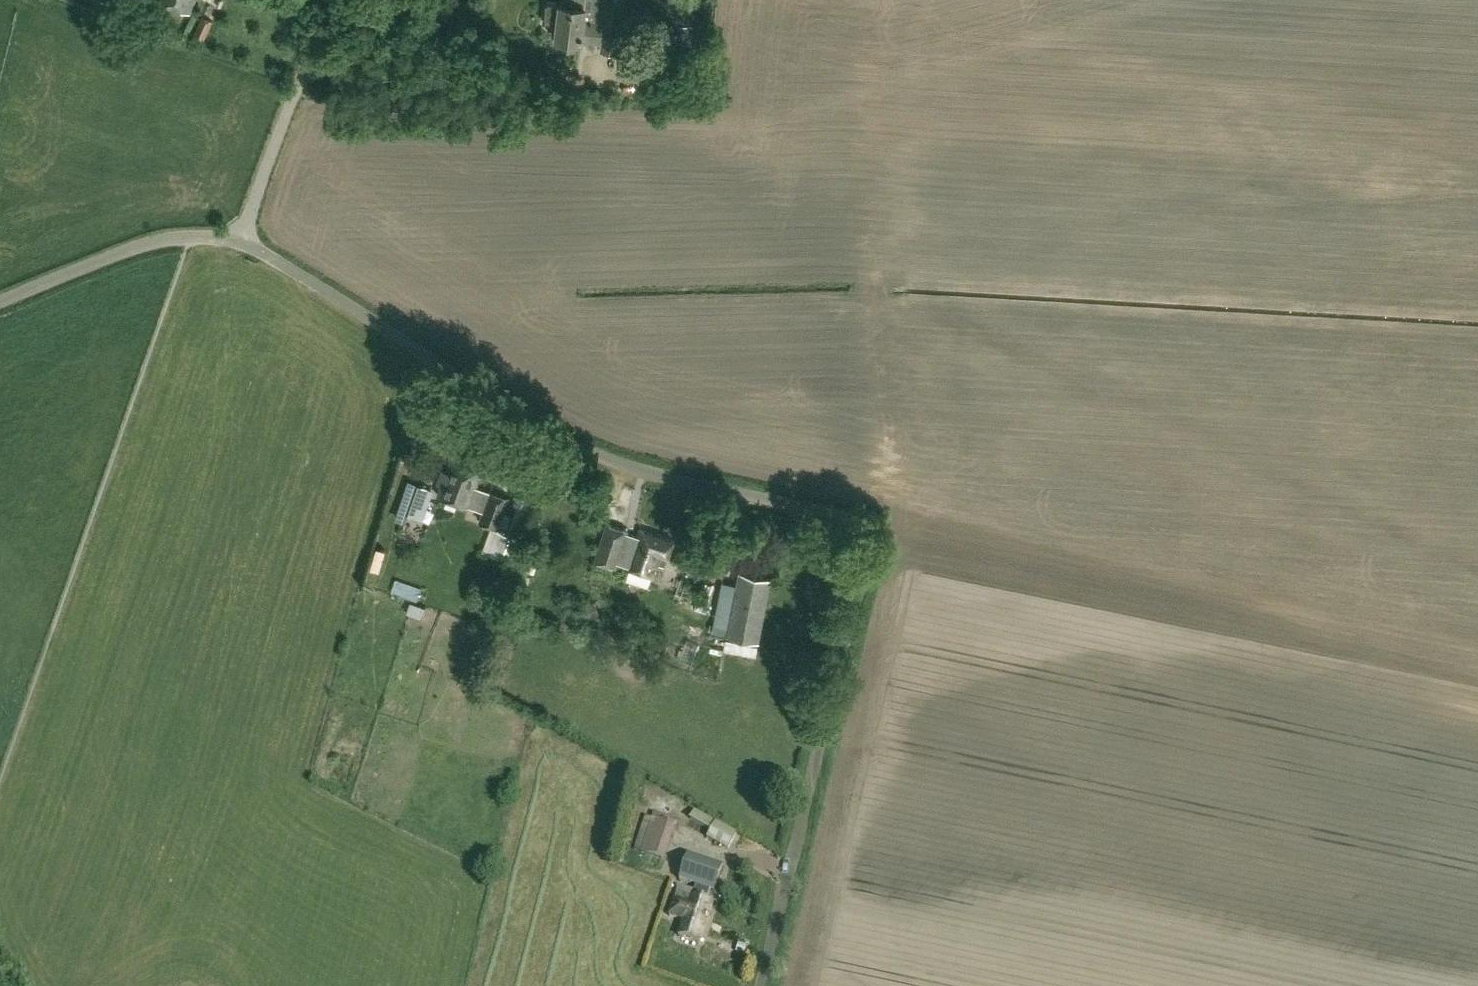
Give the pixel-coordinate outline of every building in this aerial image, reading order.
[(190,12),(196,0),(165,0),(190,12)] [(561,3),(561,5),(547,3),(545,21),(558,23),(557,38),(560,39),(559,43),(571,45),(572,40),(583,41),(583,39),(602,41),(601,49),(617,52),(625,0),(586,0),(586,6),(561,3)] [(204,38),(212,21),(202,16),(194,34),(204,38)] [(672,21),(670,45),(689,47),(692,23),(672,21)] [(215,25),(209,43),(217,46),(223,28),(215,25)] [(479,464),(451,454),(437,494),(483,510),(479,520),(498,526),(508,496),(489,490),(489,491),(472,485),(479,464)] [(412,497),(402,493),(393,518),(403,521),(412,497)] [(534,509),(517,503),(506,532),(491,526),(482,551),(517,563),(534,509)] [(625,567),(653,576),(660,554),(667,557),(673,540),(638,528),(625,567)] [(727,633),(726,636),(760,642),(771,577),(738,570),(736,584),(722,581),(713,630),(727,633)] [(587,602),(577,606),(582,620),(593,615),(587,602)] [(683,661),(699,669),(710,650),(694,641),(683,661)] [(708,837),(729,848),(737,834),(695,811),(691,818),(712,830),(708,837)] [(676,826),(652,819),(641,852),(664,859),(676,826)] [(697,885),(691,904),(676,899),(671,915),(685,919),(680,936),(701,943),(714,903),(705,900),(709,889),(715,891),(723,866),(689,854),(680,879),(697,885)] [(743,954),(747,946),(739,943),(736,951),(743,954)]
